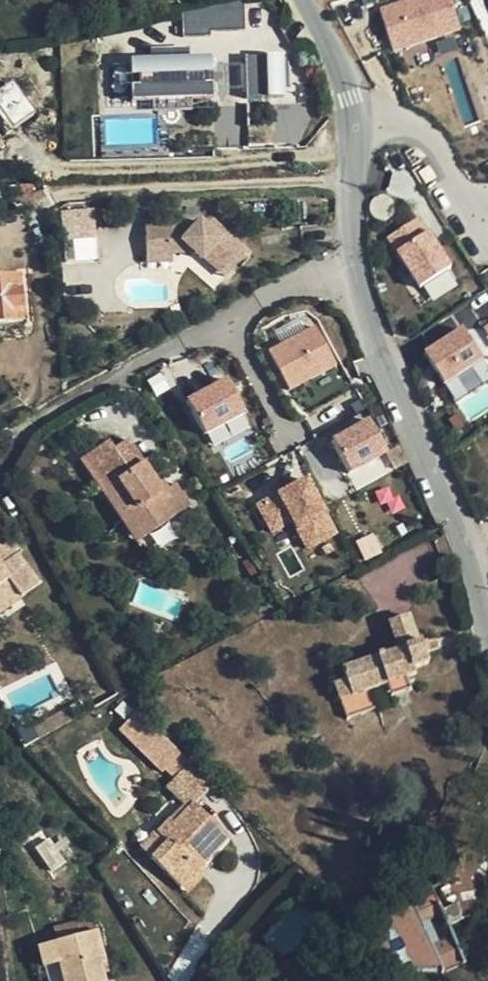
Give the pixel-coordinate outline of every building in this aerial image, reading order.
[(462,29),(452,0),(395,0),(378,5),(393,51),(462,29)] [(245,21),(242,1),(180,14),(186,39),(211,33),(210,28),(245,21)] [(156,68),(157,73),(196,65),(195,60),(193,48),(154,56),(156,68)] [(141,98),(144,114),(223,97),(220,81),(205,84),(203,74),(218,71),(215,56),(195,60),(196,65),(157,73),(156,68),(135,72),(139,88),(153,85),(156,95),(141,98)] [(287,100),(287,58),(249,58),(249,100),(287,100)] [(218,71),(203,74),(205,84),(220,81),(233,79),(231,69),(218,71)] [(22,120),(24,86),(0,85),(0,119),(22,120)] [(15,186),(0,187),(0,204),(15,203),(15,186)] [(32,186),(15,186),(15,203),(32,202),(32,186)] [(97,210),(64,211),(65,240),(98,239),(97,210)] [(186,226),(147,231),(150,251),(174,249),(174,255),(197,252),(205,259),(206,257),(225,271),(234,259),(239,264),(251,250),(213,219),(208,226),(201,221),(196,227),(187,228),(186,226)] [(417,237),(378,253),(392,288),(431,273),(417,237)] [(174,249),(150,251),(151,266),(175,263),(174,255),(174,249)] [(225,271),(230,275),(239,264),(234,259),(225,271)] [(0,280),(0,327),(30,324),(26,278),(0,280)] [(272,353),(292,389),(335,366),(315,330),(272,353)] [(449,386),(486,362),(467,333),(430,357),(449,386)] [(208,436),(245,415),(227,383),(190,403),(208,436)] [(371,423),(335,442),(353,475),(389,456),(371,423)] [(109,440),(88,454),(110,486),(102,491),(121,518),(127,514),(143,537),(190,505),(176,483),(169,487),(162,492),(153,478),(128,440),(114,448),(109,440)] [(81,459),(102,491),(110,486),(88,454),(81,459)] [(159,475),(153,478),(162,492),(169,487),(159,475)] [(337,537),(309,483),(259,509),(273,536),(295,525),(308,551),(337,537)] [(127,514),(121,518),(137,541),(143,537),(127,514)] [(0,548),(9,560),(16,554),(8,542),(0,548)] [(39,584),(16,554),(9,560),(0,548),(0,613),(39,584)] [(343,670),(347,680),(353,697),(372,690),(388,685),(407,678),(417,675),(414,669),(430,663),(423,644),(419,645),(409,616),(390,623),(400,652),(384,658),(383,655),(378,657),(378,658),(343,670)] [(407,678),(388,685),(393,695),(410,689),(407,678)] [(353,697),(347,680),(335,685),(341,702),(347,720),(379,708),(372,690),(353,697)] [(163,772),(164,770),(180,754),(136,713),(128,721),(155,747),(146,756),(163,772)] [(155,747),(128,721),(120,730),(146,756),(155,747)] [(180,754),(164,770),(175,780),(191,763),(181,753),(180,754)] [(192,762),(191,763),(175,780),(166,788),(184,806),(188,810),(175,824),(170,820),(157,834),(167,843),(151,859),(180,887),(204,863),(229,837),(195,804),(214,784),(192,762)] [(184,806),(170,820),(175,824),(188,810),(184,806)] [(167,843),(157,834),(141,849),(151,859),(167,843)] [(422,924),(417,915),(411,901),(404,904),(403,903),(372,942),(387,972),(442,974),(442,976),(444,974),(445,973),(466,964),(454,936),(431,946),(428,938),(426,938),(423,933),(425,932),(422,924)] [(437,906),(421,913),(426,922),(442,916),(441,914),(437,906)] [(455,908),(441,914),(442,916),(447,926),(461,919),(455,908)] [(421,913),(417,915),(422,924),(426,922),(421,913)] [(94,932),(58,941),(54,943),(64,980),(103,980),(99,965),(104,963),(95,931),(94,932)] [(54,943),(39,947),(48,980),(64,980),(54,943)]
